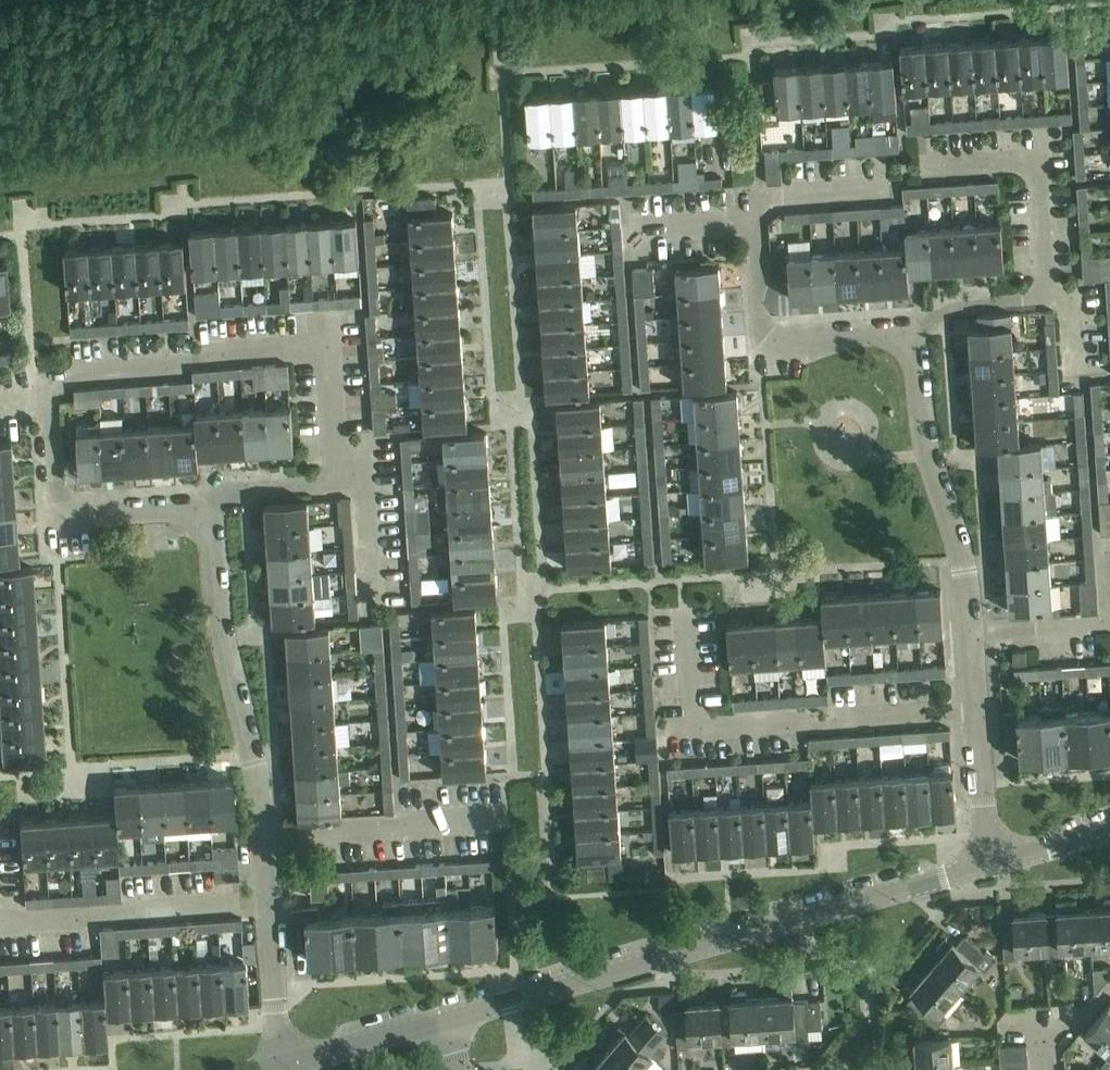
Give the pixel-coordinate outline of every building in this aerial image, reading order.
[(1083,33),(1080,33),(1073,34),(1075,59),(1085,58),(1083,33)] [(1044,80),(1069,78),(1065,34),(1041,36),(1044,80)] [(1021,81),(1044,80),(1041,36),(1018,38),(1021,81)] [(1011,82),(1021,81),(1018,38),(994,39),(997,83),(1011,82)] [(974,85),(997,83),(994,39),(971,41),(974,85)] [(950,86),(974,85),(971,41),(947,43),(950,86)] [(928,88),(950,86),(947,43),(925,44),(928,88)] [(903,90),(928,88),(925,44),(900,46),(903,90)] [(871,104),(896,102),(893,59),(892,59),(892,60),(868,62),(871,104)] [(848,106),(871,104),(868,62),(845,63),(848,106)] [(825,107),(848,106),(845,63),(822,65),(825,107)] [(1087,81),(1086,64),(1076,64),(1077,82),(1087,81)] [(801,109),(825,107),(822,65),(799,66),(801,109)] [(801,109),(799,66),(776,68),(774,68),(775,78),(760,79),(762,108),(777,107),(777,111),(801,109)] [(691,84),(694,128),(718,126),(715,83),(691,84)] [(691,84),(668,86),(671,129),(694,128),(691,84)] [(647,131),(671,129),(668,86),(644,88),(647,131)] [(1077,87),(1079,106),(1089,105),(1087,87),(1077,87)] [(624,132),(647,131),(644,88),(621,89),(624,132)] [(601,134),(624,132),(621,89),(598,91),(601,134)] [(577,136),(601,134),(598,91),(574,92),(577,136)] [(553,137),(577,136),(574,92),(550,94),(553,137)] [(526,96),(529,139),(553,137),(550,94),(526,96)] [(907,132),(931,130),(931,120),(929,105),(911,106),(913,122),(906,122),(907,132)] [(1052,112),(1053,122),(1073,120),(1072,110),(1052,112)] [(1091,128),(1089,111),(1079,112),(1081,129),(1083,129),(1091,128)] [(1047,122),(1046,112),(1029,113),(1030,123),(1047,122)] [(1024,124),(1024,114),(1005,115),(1006,125),(1024,124)] [(1000,126),(1000,115),(982,117),(983,127),(1000,126)] [(977,127),(976,117),(958,118),(959,129),(977,127)] [(936,120),(937,130),(953,129),(952,119),(936,120)] [(833,145),(834,154),(851,153),(850,143),(851,143),(850,125),(832,126),(833,145)] [(855,135),(856,153),(874,152),(874,142),(873,134),(855,135)] [(1085,153),(1084,134),(1073,135),(1075,153),(1085,153)] [(874,152),(900,150),(899,140),(874,142),(874,152)] [(828,155),(828,145),(810,146),(810,156),(828,155)] [(785,148),(786,158),(805,156),(804,147),(785,148)] [(780,158),(779,149),(765,150),(767,182),(782,181),(781,158),(780,158)] [(1085,158),(1075,159),(1077,176),(1087,176),(1085,158)] [(680,178),(680,188),(698,187),(697,177),(698,177),(697,159),(679,160),(680,178)] [(610,193),(628,192),(628,182),(627,182),(626,160),(608,161),(610,193)] [(703,177),(703,186),(722,185),(722,175),(703,177)] [(674,178),(656,180),(657,190),(675,188),(674,178)] [(992,189),(992,179),(974,180),(974,190),(992,189)] [(651,190),(651,180),(633,181),(634,191),(635,191),(651,190)] [(950,182),(951,192),(969,191),(968,181),(967,181),(950,182)] [(945,192),(944,182),(927,183),(927,193),(945,192)] [(604,183),(586,184),(587,194),(605,193),(604,183)] [(903,195),(922,194),(921,184),(902,185),(903,195)] [(562,186),(562,196),(581,195),(581,185),(562,186)] [(538,188),(539,198),(557,196),(556,186),(554,187),(538,188)] [(1078,190),(1079,209),(1089,209),(1088,190),(1078,190)] [(437,212),(435,195),(407,197),(408,215),(410,215),(411,238),(453,235),(451,212),(453,212),(453,211),(437,212)] [(611,225),(621,225),(620,200),(610,201),(611,225)] [(968,222),(977,222),(975,201),(967,201),(968,222)] [(578,228),(576,205),(577,204),(577,203),(533,206),(534,207),(536,231),(578,228)] [(881,228),(905,226),(904,213),(903,203),(880,205),(880,215),(881,228)] [(874,205),(856,207),(857,216),(875,215),(874,205)] [(831,208),(832,218),(851,217),(850,207),(833,208),(831,208)] [(826,209),(809,210),(810,220),(827,218),(826,209)] [(785,212),(785,221),(810,220),(809,210),(785,212)] [(1090,232),(1089,214),(1079,215),(1080,233),(1090,232)] [(335,273),(360,272),(356,218),(355,218),(355,219),(331,220),(335,263),(335,273)] [(312,264),(335,263),(331,220),(309,222),(312,264)] [(288,266),(312,264),(309,222),(284,224),(288,266)] [(375,232),(374,222),(364,223),(365,241),(386,240),(385,232),(375,232)] [(980,267),(1004,265),(1001,222),(977,224),(980,267)] [(264,268),(288,266),(284,224),(261,225),(264,268)] [(956,269),(980,267),(977,224),(953,225),(956,269)] [(241,269),(264,268),(261,225),(238,227),(241,269)] [(603,226),(604,248),(613,248),(623,247),(621,225),(611,225),(611,226),(603,226)] [(933,270),(956,269),(953,225),(930,227),(933,270)] [(217,271),(241,269),(238,227),(214,229),(217,271)] [(933,270),(930,227),(905,229),(907,246),(908,272),(933,270)] [(537,253),(579,250),(578,228),(536,231),(537,253)] [(217,271),(214,229),(192,230),(192,229),(190,229),(193,273),(217,271)] [(822,244),(823,232),(803,231),(803,243),(822,244)] [(413,262),(455,259),(453,235),(411,238),(413,262)] [(1081,238),(1082,256),(1092,255),(1091,237),(1081,238)] [(163,285),(165,285),(186,284),(183,240),(160,242),(163,285)] [(139,287),(163,285),(160,242),(136,243),(139,287)] [(115,288),(139,287),(136,243),(112,245),(115,288)] [(91,290),(115,288),(112,245),(88,247),(91,290)] [(366,247),(367,265),(377,264),(376,246),(366,247)] [(886,291),(909,289),(908,272),(907,246),(883,248),(886,291)] [(67,291),(89,290),(91,290),(88,247),(64,248),(67,291)] [(624,266),(623,247),(613,248),(614,266),(624,266)] [(862,293),(886,291),(883,248),(859,249),(862,293)] [(838,294),(862,293),(859,249),(834,251),(838,294)] [(539,277),(581,274),(579,250),(537,253),(539,277)] [(815,296),(838,294),(834,251),(812,253),(815,296)] [(791,298),(815,296),(812,253),(787,254),(791,298)] [(1084,280),(1109,278),(1109,253),(1092,255),(1082,256),(1084,280)] [(414,285),(456,282),(455,259),(413,262),(414,285)] [(8,305),(5,262),(0,262),(0,306),(8,305)] [(678,291),(721,288),(719,264),(676,267),(678,291)] [(634,294),(644,294),(644,293),(654,292),(653,266),(632,267),(634,294)] [(378,288),(377,270),(367,271),(369,288),(378,288)] [(624,271),(615,272),(615,280),(616,290),(626,289),(624,271)] [(541,300),(583,297),(581,274),(539,277),(541,300)] [(416,310),(458,307),(456,282),(414,285),(416,310)] [(272,300),(273,310),(291,308),(289,285),(280,286),(281,299),(272,300)] [(679,314),(722,312),(721,288),(678,291),(679,314)] [(196,315),(221,313),(220,304),(221,303),(220,291),(194,292),(196,315)] [(379,293),(369,294),(370,313),(375,312),(380,312),(379,293)] [(343,295),(343,305),(362,303),(361,294),(343,295)] [(337,295),(320,297),(320,306),(338,305),(337,295)] [(626,295),(616,295),(617,313),(627,312),(626,295)] [(314,297),(296,298),(297,308),(315,307),(314,297)] [(542,324),(584,321),(583,297),(541,300),(542,324)] [(645,317),(644,299),(634,300),(635,317),(645,317)] [(250,311),(267,310),(267,300),(249,302),(250,311)] [(226,303),(226,313),(244,312),(243,302),(226,303)] [(418,333),(460,330),(458,307),(416,310),(418,333)] [(99,323),(100,332),(118,331),(116,309),(109,310),(110,322),(99,323)] [(681,338),(724,335),(722,312),(679,314),(681,338)] [(970,351),(1012,348),(1011,324),(1012,324),(1011,312),(978,314),(978,326),(968,327),(970,351)] [(171,318),(171,328),(189,326),(189,316),(171,318)] [(147,319),(147,329),(166,328),(165,318),(147,319)] [(376,318),(366,319),(367,337),(377,336),(376,318)] [(628,318),(618,319),(619,336),(629,336),(628,318)] [(123,321),(124,331),(142,330),(141,320),(123,321)] [(544,347),(586,344),(584,321),(542,324),(544,347)] [(1045,322),(1046,340),(1056,340),(1054,321),(1045,322)] [(636,323),(637,341),(647,340),(645,322),(636,323)] [(75,324),(76,334),(94,333),(93,323),(91,323),(75,324)] [(419,357),(461,354),(460,330),(418,333),(419,357)] [(682,362),(725,359),(724,335),(681,338),(682,362)] [(383,341),(368,342),(369,360),(379,360),(379,358),(384,358),(383,341)] [(630,359),(629,341),(619,342),(621,360),(630,359)] [(546,370),(588,367),(586,344),(544,347),(546,370)] [(1056,345),(1047,346),(1048,364),(1057,363),(1056,345)] [(647,346),(637,347),(638,365),(648,364),(647,346)] [(972,375),(1014,372),(1012,348),(970,351),(972,375)] [(12,361),(11,351),(0,352),(0,362),(12,361)] [(421,381),(463,378),(461,354),(419,357),(421,381)] [(684,386),(705,384),(727,383),(725,359),(682,362),(684,386)] [(267,386),(290,385),(288,362),(265,364),(267,386)] [(267,386),(265,364),(242,365),(242,376),(254,375),(254,387),(267,386)] [(632,384),(631,364),(621,365),(622,384),(632,384)] [(370,384),(380,383),(379,365),(369,366),(370,384)] [(237,376),(236,366),(216,367),(217,377),(237,376)] [(547,395),(569,394),(590,392),(588,367),(546,370),(547,394),(547,395)] [(193,369),(193,379),(211,378),(211,368),(193,369)] [(1050,388),(1059,387),(1058,369),(1049,369),(1050,388)] [(638,370),(640,389),(649,388),(648,370),(638,370)] [(973,398),(1016,395),(1014,372),(972,375),(973,398)] [(422,403),(464,401),(463,378),(421,381),(422,403)] [(170,391),(188,390),(188,380),(170,381),(170,391)] [(1092,406),(1102,406),(1100,381),(1090,382),(1092,406)] [(164,382),(146,383),(147,393),(165,391),(164,382)] [(122,384),(122,394),(141,393),(140,383),(122,384)] [(396,405),(395,391),(385,392),(384,387),(381,387),(380,383),(370,384),(372,407),(382,406),(385,406),(385,405),(396,405)] [(116,385),(99,386),(100,396),(117,395),(116,385)] [(75,406),(100,404),(100,396),(99,386),(74,388),(75,398),(75,406)] [(696,417),(739,414),(737,390),(716,391),(681,394),(683,418),(696,417)] [(1083,390),(1073,391),(1075,410),(1084,409),(1083,390)] [(975,422),(1017,419),(1016,395),(973,398),(975,422)] [(643,397),(633,397),(635,416),(644,415),(643,397)] [(559,427),(601,424),(599,399),(557,402),(559,427)] [(466,423),(464,401),(422,403),(424,428),(468,425),(468,423),(466,423)] [(661,401),(652,401),(653,419),(663,418),(661,401)] [(271,450),(294,448),(291,405),(268,407),(271,450)] [(382,414),(382,406),(372,407),(374,432),(387,431),(386,414),(382,414)] [(248,452),(271,450),(268,407),(245,409),(248,452)] [(222,453),(248,452),(245,409),(219,410),(222,453)] [(222,453),(219,410),(195,412),(196,422),(198,455),(222,453)] [(1094,428),(1103,427),(1102,411),(1092,412),(1094,428)] [(698,442),(741,439),(739,414),(696,417),(698,442)] [(1086,433),(1085,415),(1075,416),(1076,434),(1086,433)] [(975,422),(977,446),(998,444),(1019,443),(1017,419),(975,422)] [(395,430),(399,430),(411,429),(410,421),(394,422),(395,430)] [(645,421),(635,421),(636,440),(646,440),(645,421)] [(80,474),(105,472),(102,429),(102,422),(78,423),(78,430),(77,431),(80,474)] [(176,467),(199,466),(198,455),(196,422),(173,424),(176,467)] [(152,469),(176,467),(173,424),(149,426),(152,469)] [(560,451),(603,448),(601,424),(559,427),(560,451)] [(663,424),(653,424),(654,445),(664,444),(663,424)] [(128,470),(152,469),(149,426),(125,427),(128,470)] [(105,472),(128,470),(125,427),(102,429),(105,472)] [(445,458),(488,455),(487,431),(444,434),(445,458)] [(1104,433),(1094,434),(1095,452),(1105,451),(1104,433)] [(402,460),(411,460),(411,449),(420,448),(419,435),(400,437),(402,460)] [(700,464),(742,461),(741,439),(698,442),(700,464)] [(1078,457),(1088,457),(1086,439),(1077,440),(1078,457)] [(11,463),(9,440),(0,440),(0,464),(11,463)] [(1000,469),(1041,466),(1040,441),(1019,443),(998,444),(1000,469)] [(646,445),(637,446),(638,464),(648,463),(646,445)] [(562,475),(605,472),(603,448),(560,451),(562,475)] [(665,450),(655,450),(656,467),(666,466),(665,450)] [(447,482),(490,479),(488,455),(445,458),(447,482)] [(1105,457),(1096,458),(1097,476),(1107,475),(1105,457)] [(701,489),(744,485),(742,461),(700,464),(701,489)] [(1079,481),(1089,480),(1088,462),(1078,463),(1079,481)] [(13,487),(11,463),(0,464),(0,488),(13,487)] [(402,466),(403,485),(413,484),(412,465),(402,466)] [(1042,477),(1041,466),(1000,469),(1001,492),(1044,489),(1044,490),(1052,489),(1051,476),(1042,477)] [(648,469),(638,469),(639,487),(649,487),(648,469)] [(564,498),(606,495),(605,472),(562,475),(564,498)] [(666,472),(656,472),(658,492),(667,491),(666,472)] [(448,506),(492,503),(490,479),(447,482),(448,506)] [(1097,481),(1098,499),(1108,498),(1107,481),(1097,481)] [(414,494),(413,484),(403,485),(405,509),(415,508),(415,507),(430,507),(429,493),(414,494)] [(703,512),(745,509),(744,485),(701,489),(703,512)] [(1081,505),(1091,504),(1090,486),(1080,486),(1081,505)] [(14,512),(13,487),(0,488),(0,513),(14,512)] [(1044,489),(1001,492),(1003,516),(1046,513),(1044,490),(1044,489)] [(650,492),(640,493),(641,510),(651,509),(650,492)] [(565,521),(608,518),(606,495),(564,498),(565,521)] [(353,520),(351,497),(338,498),(339,517),(343,517),(343,520),(353,520)] [(669,514),(669,512),(681,512),(681,503),(668,503),(668,497),(658,497),(659,515),(669,514)] [(1108,498),(1098,499),(1101,532),(1109,532),(1109,499),(1108,500),(1108,498)] [(266,526),(310,523),(308,499),(264,502),(266,526)] [(450,529),(493,526),(492,503),(448,506),(450,529)] [(704,535),(747,532),(745,509),(703,512),(704,535)] [(1093,527),(1091,510),(1082,511),(1083,528),(1093,527)] [(16,535),(14,512),(0,513),(0,536),(16,535)] [(1005,539),(1048,536),(1046,513),(1003,516),(1005,539)] [(415,514),(405,515),(406,532),(416,531),(415,514)] [(651,515),(641,515),(642,533),(652,533),(651,515)] [(567,544),(610,541),(608,518),(565,521),(567,544)] [(354,535),(353,520),(343,520),(344,535),(354,535)] [(669,520),(660,521),(661,537),(670,537),(669,520)] [(268,550),(312,547),(310,523),(266,526),(268,550)] [(452,553),(495,550),(493,526),(450,529),(452,553)] [(416,531),(406,532),(408,556),(418,555),(418,553),(428,553),(427,544),(432,544),(431,530),(416,531)] [(706,559),(748,556),(747,532),(704,535),(706,559)] [(1084,551),(1094,550),(1093,533),(1083,534),(1084,551)] [(17,558),(16,535),(0,536),(0,559),(17,558)] [(1006,562),(1049,559),(1048,536),(1005,539),(1006,562)] [(653,538),(643,539),(644,557),(654,556),(653,538)] [(569,568),(611,565),(610,541),(567,544),(569,568)] [(671,542),(661,543),(662,561),(672,560),(671,542)] [(346,559),(356,558),(355,543),(345,544),(346,559)] [(270,573),(313,570),(312,547),(268,550),(270,573)] [(453,576),(496,573),(495,550),(452,553),(453,576)] [(1096,574),(1095,556),(1085,557),(1086,575),(1096,574)] [(1008,586),(1051,583),(1049,559),(1006,562),(1008,586)] [(410,579),(419,578),(418,561),(408,561),(410,579)] [(33,589),(31,565),(0,567),(0,591),(33,589)] [(357,567),(347,567),(348,581),(358,580),(357,567)] [(271,595),(315,592),(313,570),(270,573),(271,595)] [(455,600),(476,598),(498,597),(496,573),(453,576),(455,600)] [(1081,612),(1098,611),(1096,580),(1086,580),(1079,581),(1080,590),(1081,612)] [(1010,610),(1053,607),(1051,583),(1008,586),(1010,610)] [(410,584),(411,604),(421,603),(420,584),(410,584)] [(944,631),(941,587),(939,588),(916,590),(919,632),(942,630),(942,631),(944,631)] [(34,613),(33,589),(0,591),(0,615),(34,613)] [(349,590),(350,607),(360,606),(358,589),(349,590)] [(896,633),(919,632),(916,590),(893,591),(896,633)] [(872,635),(896,633),(893,591),(869,593),(872,635)] [(273,622),(294,620),(317,618),(315,592),(271,595),(273,622)] [(849,637),(872,635),(869,593),(846,594),(849,637)] [(849,637),(846,594),(823,596),(823,595),(822,596),(823,615),(826,659),(835,658),(834,638),(849,637)] [(435,632),(477,629),(475,608),(476,608),(476,606),(433,609),(435,632)] [(36,636),(34,613),(0,615),(0,639),(36,636)] [(799,617),(802,661),(826,659),(823,615),(821,615),(821,616),(799,617)] [(650,634),(649,616),(639,616),(640,635),(650,634)] [(402,634),(401,617),(391,617),(392,635),(402,634)] [(779,662),(802,661),(799,617),(776,619),(779,662)] [(607,642),(605,618),(562,621),(562,623),(563,623),(565,645),(607,642)] [(776,619),(752,620),(755,664),(779,662),(776,619)] [(755,664),(752,620),(729,622),(727,622),(730,666),(754,664),(755,664)] [(362,649),(374,648),(373,646),(383,646),(382,623),(360,625),(362,649)] [(288,652),(331,649),(330,626),(308,628),(286,629),(288,652)] [(436,656),(478,653),(477,629),(435,632),(436,656)] [(38,660),(36,636),(0,639),(0,663),(38,660)] [(403,658),(402,640),(392,640),(394,659),(403,658)] [(642,658),(651,657),(650,640),(640,640),(641,641),(625,642),(626,650),(641,649),(642,658)] [(566,669),(609,666),(607,642),(565,645),(566,669)] [(385,664),(383,646),(373,646),(374,648),(375,665),(385,664)] [(290,676),(333,673),(331,649),(288,652),(290,676)] [(1013,663),(1026,662),(1025,649),(1013,650),(1013,663)] [(438,680),(480,678),(478,653),(436,656),(438,680)] [(39,684),(38,660),(0,663),(0,686),(39,684)] [(1086,674),(1104,672),(1103,661),(1085,663),(1086,674)] [(643,682),(653,681),(652,663),(642,664),(643,682)] [(1062,664),(1062,675),(1080,674),(1079,663),(1062,664)] [(405,682),(404,664),(394,665),(395,683),(405,682)] [(928,675),(947,674),(946,664),(927,665),(928,675)] [(921,665),(903,667),(904,676),(922,675),(921,665)] [(1039,677),(1057,676),(1056,665),(1038,666),(1039,677)] [(568,693),(610,690),(609,666),(566,669),(568,693)] [(1033,666),(1014,667),(1015,679),(1033,677),(1033,666)] [(898,677),(898,667),(880,668),(881,678),(898,677)] [(874,668),(857,669),(857,679),(875,678),(874,668)] [(375,670),(376,688),(386,687),(385,670),(375,670)] [(851,670),(833,671),(833,681),(852,680),(851,670)] [(291,700),(334,697),(333,673),(290,676),(291,700)] [(439,704),(482,701),(480,678),(438,680),(439,704)] [(41,707),(39,684),(0,686),(0,710),(41,707)] [(645,706),(655,705),(654,687),(644,688),(645,706)] [(396,706),(406,706),(405,688),(395,689),(396,706)] [(570,716),(612,713),(610,690),(568,693),(570,716)] [(810,692),(810,702),(829,701),(828,691),(810,692)] [(787,693),(788,703),(805,702),(804,692),(787,693)] [(378,712),(388,711),(387,693),(377,694),(378,712)] [(781,694),(763,695),(764,705),(782,703),(781,694)] [(738,696),(739,706),(758,705),(758,695),(757,695),(738,696)] [(293,723),(336,720),(334,697),(291,700),(293,723)] [(441,727),(483,724),(482,701),(439,704),(441,727)] [(1064,704),(1041,705),(1042,714),(1044,756),(1068,755),(1065,713),(1064,704)] [(43,731),(41,707),(0,710),(0,734),(43,731)] [(1017,716),(1016,709),(1001,710),(1004,742),(1019,741),(1020,759),(1022,758),(1044,756),(1042,714),(1017,716)] [(647,729),(656,728),(655,710),(645,711),(647,729)] [(1109,752),(1109,710),(1088,711),(1091,753),(1109,752)] [(397,712),(398,730),(407,729),(406,711),(397,712)] [(1068,755),(1091,753),(1088,711),(1065,713),(1068,755)] [(571,740),(613,737),(612,713),(570,716),(571,740)] [(390,735),(388,717),(378,717),(380,735),(390,735)] [(294,747),(338,744),(336,720),(293,723),(294,747)] [(443,750),(485,748),(483,724),(441,727),(443,750)] [(945,737),(945,727),(926,729),(927,738),(945,737)] [(920,729),(902,730),(903,740),(921,739),(920,729)] [(880,741),(897,740),(897,730),(879,732),(880,741)] [(44,755),(43,731),(0,734),(0,744),(1,758),(44,755)] [(856,733),(857,743),(874,742),(874,732),(856,733)] [(649,758),(658,757),(657,734),(647,735),(649,758)] [(833,735),(833,745),(851,743),(850,734),(833,735)] [(398,735),(399,753),(409,752),(408,735),(398,735)] [(828,745),(827,735),(806,737),(807,746),(828,745)] [(573,763),(615,760),(613,737),(571,740),(573,763)] [(380,741),(381,758),(391,757),(390,740),(380,741)] [(296,770),(339,767),(338,744),(294,747),(296,770)] [(487,771),(485,748),(443,750),(444,774),(444,775),(487,772),(487,771)] [(659,775),(658,757),(649,758),(650,776),(659,775)] [(785,768),(802,766),(802,757),(784,758),(785,768)] [(399,759),(400,778),(420,776),(419,762),(409,763),(409,758),(399,759)] [(779,768),(779,758),(761,759),(762,769),(779,768)] [(574,787),(616,784),(615,760),(573,763),(574,787)] [(756,770),(756,760),(738,761),(739,771),(756,770)] [(732,761),(715,763),(715,772),(733,771),(732,761)] [(383,781),(393,781),(392,763),(382,764),(383,781)] [(710,773),(709,763),(691,764),(692,774),(710,773)] [(686,765),(665,766),(666,776),(686,774),(686,765)] [(339,768),(339,767),(296,770),(297,793),(341,790),(340,779),(347,778),(347,767),(339,768)] [(956,813),(953,770),(952,770),(929,772),(932,814),(955,813),(956,813)] [(908,816),(932,814),(929,772),(905,774),(908,816)] [(885,818),(908,816),(905,774),(882,775),(885,818)] [(862,819),(885,818),(882,775),(859,777),(862,819)] [(839,821),(862,819),(859,777),(836,779),(839,821)] [(211,822),(212,822),(234,821),(231,778),(208,779),(211,822)] [(187,824),(211,822),(208,779),(185,781),(187,824)] [(814,823),(815,823),(815,822),(839,821),(836,779),(811,780),(814,823)] [(815,843),(814,823),(811,780),(809,780),(810,798),(787,800),(790,843),(814,842),(814,843),(815,843)] [(164,826),(187,824),(185,781),(160,783),(164,826)] [(651,797),(661,797),(660,781),(650,781),(651,797)] [(139,828),(164,826),(160,783),(136,784),(139,828)] [(115,829),(139,828),(136,784),(112,786),(114,813),(115,829)] [(576,808),(618,805),(616,784),(574,787),(576,808)] [(383,787),(385,807),(394,806),(393,786),(383,787)] [(299,818),(342,815),(341,790),(297,793),(299,818)] [(767,845),(790,843),(787,800),(764,802),(767,845)] [(653,821),(663,821),(661,802),(652,803),(653,821)] [(744,847),(767,845),(764,802),(741,803),(744,847)] [(721,848),(744,847),(741,803),(718,805),(721,848)] [(577,832),(619,829),(618,805),(576,808),(577,832)] [(697,850),(721,848),(718,805),(694,807),(697,850)] [(673,852),(674,852),(697,850),(694,807),(669,808),(671,830),(673,852)] [(93,859),(116,857),(114,829),(115,829),(114,813),(90,815),(93,859)] [(69,861),(93,859),(90,815),(66,816),(69,861)] [(45,862),(69,861),(66,816),(42,818),(45,862)] [(21,864),(45,862),(42,818),(18,820),(21,864)] [(655,853),(665,852),(663,826),(653,827),(655,853)] [(621,854),(620,832),(619,829),(577,832),(579,857),(578,857),(578,858),(622,855),(622,854),(621,854)] [(235,851),(235,846),(210,848),(211,856),(213,856),(214,865),(237,864),(236,851),(235,851)] [(196,867),(213,866),(213,865),(214,865),(213,856),(211,856),(195,857),(196,867)] [(172,868),(190,867),(190,857),(172,859),(172,868)] [(166,859),(147,860),(148,870),(167,869),(166,859)] [(469,860),(470,870),(487,868),(487,859),(469,860)] [(445,861),(445,871),(464,870),(464,860),(445,861)] [(123,862),(123,872),(142,870),(141,861),(123,862)] [(440,862),(421,863),(422,873),(440,872),(440,862)] [(213,866),(214,879),(238,878),(237,864),(214,865),(213,865),(213,866)] [(399,875),(416,873),(416,864),(398,865),(399,875)] [(375,876),(393,875),(392,865),(374,866),(375,876)] [(369,877),(369,867),(351,868),(352,878),(369,877)] [(346,868),(327,870),(328,879),(346,878),(346,868)] [(303,871),(304,881),(328,879),(327,870),(303,871)] [(78,902),(96,901),(95,875),(80,876),(81,892),(77,893),(78,902)] [(101,891),(102,901),(120,900),(118,875),(105,876),(106,891),(101,891)] [(72,903),(71,893),(70,877),(66,877),(67,888),(62,888),(62,894),(53,894),(54,904),(72,903)] [(448,907),(451,949),(475,947),(472,906),(457,907),(455,888),(446,888),(446,896),(447,907),(448,907)] [(30,906),(48,905),(47,895),(29,896),(30,906)] [(425,909),(428,951),(451,949),(448,907),(447,907),(446,896),(424,897),(425,909)] [(401,911),(404,952),(428,951),(425,909),(424,897),(400,899),(400,901),(401,911)] [(1104,899),(1104,907),(1088,908),(1091,945),(1109,943),(1109,898),(1104,899)] [(377,912),(380,954),(404,952),(401,911),(400,901),(384,902),(384,912),(377,912)] [(1073,909),(1073,901),(1058,902),(1059,915),(1046,916),(1047,949),(1048,956),(1062,955),(1061,947),(1091,945),(1088,908),(1073,909)] [(499,947),(496,903),(494,903),(494,904),(472,906),(475,947),(497,946),(497,947),(499,947)] [(318,916),(317,904),(291,906),(294,946),(308,945),(309,960),(311,960),(311,959),(334,957),(331,915),(318,916)] [(1029,912),(1029,904),(1014,905),(1015,918),(1002,919),(1003,941),(1005,959),(1018,959),(1017,951),(1047,949),(1046,916),(1046,911),(1029,912)] [(358,956),(380,954),(377,912),(355,914),(358,956)] [(334,957),(358,956),(355,914),(331,915),(334,957)] [(217,928),(241,927),(241,917),(216,919),(217,928)] [(211,929),(211,919),(193,920),(194,930),(211,929)] [(178,931),(188,930),(187,921),(169,922),(170,931),(172,931),(172,941),(178,941),(178,931)] [(146,923),(147,933),(164,932),(164,922),(146,923)] [(140,924),(122,925),(123,934),(141,933),(140,924)] [(117,925),(98,926),(100,956),(119,955),(117,925)] [(981,948),(965,934),(956,944),(946,935),(936,946),(942,952),(933,962),(961,987),(978,967),(982,971),(993,959),(981,948)] [(76,955),(76,965),(95,964),(94,954),(76,955)] [(70,956),(52,957),(52,966),(71,965),(70,956)] [(28,958),(29,968),(47,967),(46,957),(28,958)] [(6,960),(6,969),(23,968),(23,959),(6,960)] [(222,1005),(247,1003),(244,960),(219,962),(222,1005)] [(199,1007),(222,1005),(219,962),(196,964),(199,1007)] [(961,987),(933,962),(922,975),(916,970),(906,981),(916,990),(907,1000),(937,1025),(945,1016),(939,1011),(961,987)] [(175,1008),(199,1007),(196,964),(172,965),(175,1008)] [(152,1010),(175,1008),(172,965),(149,967),(152,1010)] [(1108,965),(1093,966),(1095,992),(1109,976),(1108,965)] [(128,1012),(152,1010),(149,967),(125,968),(128,1012)] [(104,1013),(128,1012),(125,968),(101,970),(104,1013)] [(82,1043),(106,1042),(104,1013),(101,970),(100,970),(102,999),(79,1001),(82,1043)] [(793,1000),(792,987),(777,988),(778,996),(762,997),(764,1034),(765,1034),(772,1033),(794,1032),(794,1039),(809,1038),(808,1027),(822,1027),(820,998),(793,1000)] [(747,998),(746,990),(731,991),(732,1004),(719,1005),(718,1005),(720,1038),(720,1045),(734,1044),(735,1048),(766,1046),(765,1034),(764,1034),(762,997),(747,998)] [(703,1001),(702,993),(687,994),(688,1007),(675,1008),(677,1030),(678,1047),(691,1046),(690,1040),(720,1038),(718,1005),(719,1005),(719,1000),(703,1001)] [(58,1045),(82,1043),(79,1001),(55,1002),(58,1045)] [(34,1047),(58,1045),(55,1002),(31,1004),(34,1047)] [(1109,1048),(1109,1003),(1085,1031),(1108,1051),(1109,1048)] [(11,1048),(34,1047),(31,1004),(9,1005),(11,1048)] [(11,1048),(9,1005),(0,1006),(0,1049),(11,1048)] [(624,1069),(639,1069),(651,1056),(656,1060),(667,1048),(658,1041),(668,1030),(647,1012),(629,1033),(619,1024),(609,1035),(615,1041),(605,1053),(624,1069)] [(917,1064),(954,1062),(952,1036),(915,1039),(917,1064)] [(1000,1058),(1026,1056),(1025,1044),(999,1046),(1000,1058)] [(605,1053),(595,1064),(589,1059),(579,1069),(624,1069),(605,1053)] [(1026,1056),(1000,1058),(1001,1069),(1027,1069),(1026,1056)] [(954,1062),(917,1064),(917,1069),(954,1069),(954,1062)]
